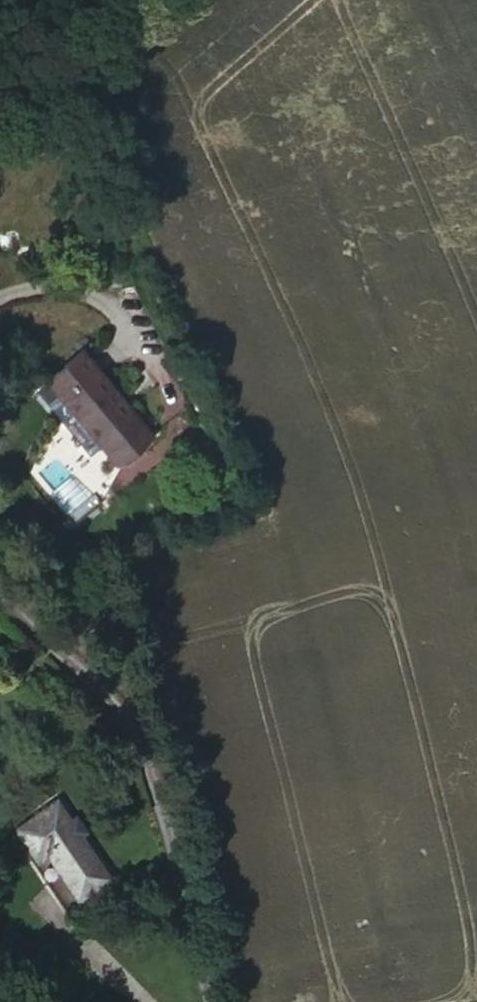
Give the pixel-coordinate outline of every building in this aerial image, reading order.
[(78,349),(62,363),(75,377),(58,390),(116,459),(148,433),(78,349)] [(75,377),(62,363),(46,376),(58,390),(75,377)] [(104,879),(56,808),(15,835),(26,852),(37,845),(74,900),(104,879)]
